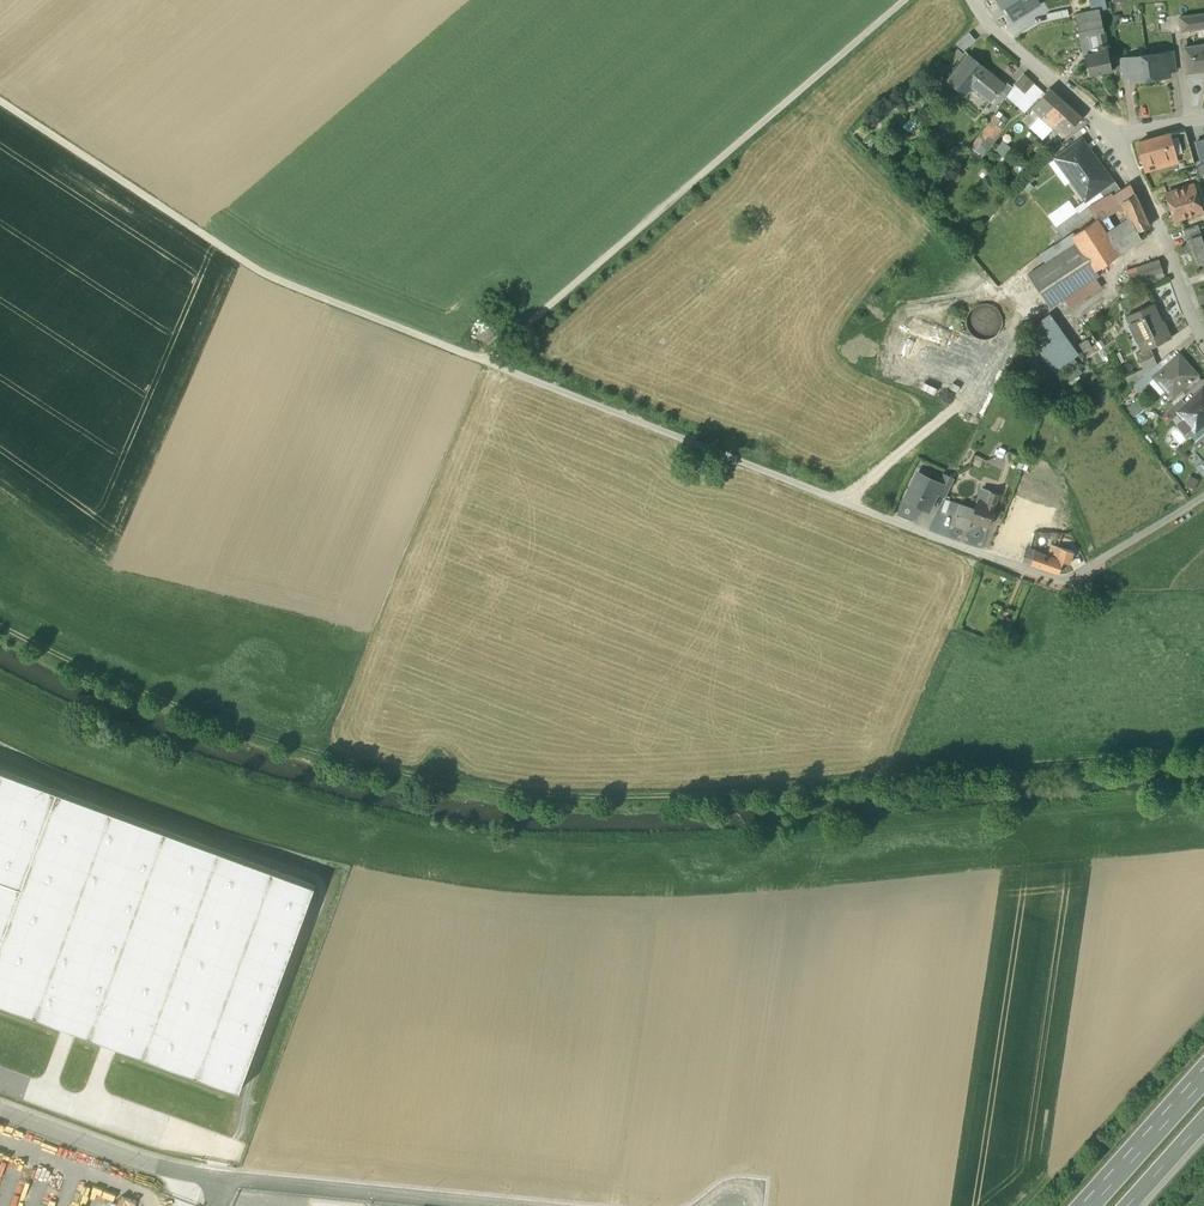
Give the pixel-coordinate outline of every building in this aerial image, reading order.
[(1002,8),(1005,6),(1013,20),(1039,4),(1037,0),(997,0),(1002,8)] [(1094,12),(1101,10),(1101,11),(1108,9),(1106,0),(1091,0),(1094,12)] [(1067,10),(1047,14),(1048,21),(1069,16),(1067,10)] [(1088,13),(1076,16),(1077,16),(1081,36),(1089,35),(1097,33),(1105,32),(1101,11),(1101,10),(1094,12),(1088,13)] [(1181,18),(1183,31),(1203,28),(1203,14),(1181,18)] [(1097,33),(1100,47),(1099,47),(1100,52),(1101,52),(1108,45),(1105,32),(1097,33)] [(964,50),(975,40),(969,33),(956,44),(964,50)] [(1089,35),(1081,36),(1085,55),(1094,53),(1089,35)] [(1094,53),(1085,55),(1090,75),(1113,70),(1111,57),(1108,45),(1101,52),(1094,53)] [(1185,48),(1189,73),(1203,71),(1203,45),(1185,48)] [(1175,51),(1168,52),(1171,71),(1178,70),(1175,51)] [(1168,52),(1148,55),(1151,78),(1171,76),(1171,71),(1168,52)] [(1005,84),(969,55),(947,81),(964,95),(971,86),(990,102),(997,93),(1005,84)] [(1120,55),(1111,57),(1113,70),(1122,69),(1121,59),(1120,55)] [(1148,55),(1128,57),(1131,77),(1131,81),(1151,78),(1148,55)] [(1128,57),(1121,59),(1122,69),(1123,78),(1131,77),(1128,57)] [(934,73),(938,77),(948,69),(944,64),(934,73)] [(1024,73),(1014,84),(1025,94),(1034,83),(1024,73)] [(1012,87),(1006,82),(1005,84),(997,93),(1005,99),(1012,87)] [(1082,117),(1049,89),(1031,108),(1040,117),(1055,126),(1058,122),(1065,128),(1069,132),(1082,117)] [(1005,124),(994,115),(990,120),(991,121),(1002,128),(1005,124)] [(1055,126),(1040,117),(1031,128),(1043,139),(1055,126)] [(991,121),(980,136),(987,145),(989,146),(1002,128),(991,121)] [(1069,132),(1065,128),(1059,135),(1062,138),(1069,132)] [(1186,132),(1169,134),(1172,148),(1173,148),(1174,154),(1178,153),(1179,159),(1192,155),(1186,132)] [(1164,135),(1138,143),(1144,164),(1155,161),(1156,166),(1171,162),(1169,155),(1174,154),(1173,148),(1172,148),(1169,134),(1164,135)] [(987,145),(980,136),(971,147),(980,154),(987,145)] [(1196,142),(1203,169),(1203,139),(1196,142)] [(1003,140),(996,148),(1006,156),(1013,147),(1003,140)] [(1098,191),(1112,181),(1111,180),(1083,141),(1075,147),(1074,146),(1056,158),(1072,180),(1074,178),(1089,198),(1098,191)] [(1008,157),(1002,165),(1009,169),(1014,162),(1008,157)] [(1112,181),(1098,191),(1104,198),(1112,193),(1113,196),(1121,189),(1113,179),(1111,180),(1112,181)] [(1121,189),(1113,196),(1112,193),(1104,198),(1090,205),(1089,206),(1097,218),(1099,221),(1106,217),(1104,213),(1119,204),(1124,200),(1136,193),(1131,182),(1121,189)] [(1193,185),(1167,193),(1176,220),(1201,211),(1193,185)] [(1150,225),(1136,193),(1124,200),(1132,218),(1138,231),(1150,225)] [(1062,237),(1081,222),(1074,212),(1054,228),(1062,237)] [(1097,218),(1073,235),(1078,242),(1096,270),(1120,254),(1108,234),(1099,221),(1097,218)] [(1132,218),(1108,234),(1120,254),(1142,239),(1138,231),(1132,218)] [(1198,224),(1183,230),(1187,240),(1190,238),(1202,234),(1198,224)] [(1190,238),(1199,263),(1203,261),(1203,237),(1202,234),(1190,238)] [(1078,242),(1029,274),(1050,307),(1100,275),(1096,270),(1078,242)] [(1193,262),(1186,247),(1178,251),(1185,265),(1193,262)] [(1160,258),(1128,269),(1132,281),(1164,271),(1160,258)] [(1153,303),(1131,313),(1139,330),(1135,332),(1143,349),(1144,350),(1151,347),(1171,337),(1167,327),(1165,328),(1153,303)] [(1001,328),(1003,321),(1001,314),(997,309),(992,305),(985,304),(978,305),(972,309),(968,315),(967,322),(968,328),(972,334),(978,338),(985,339),(992,338),(998,334),(1001,328)] [(1074,357),(1046,317),(1028,330),(1056,369),(1074,357)] [(1155,355),(1151,347),(1144,350),(1143,349),(1137,353),(1144,368),(1147,374),(1158,364),(1154,356),(1155,355)] [(1163,369),(1155,376),(1155,377),(1170,393),(1178,386),(1181,389),(1198,374),(1180,354),(1163,369)] [(1074,357),(1056,369),(1059,374),(1063,371),(1065,375),(1080,365),(1074,356),(1074,357)] [(1141,378),(1135,384),(1140,390),(1155,377),(1155,376),(1163,369),(1158,364),(1147,374),(1141,378)] [(1144,368),(1138,371),(1141,378),(1147,374),(1144,368)] [(1178,411),(1179,411),(1196,431),(1203,424),(1203,389),(1203,388),(1186,403),(1178,411)] [(1182,398),(1168,410),(1173,416),(1179,411),(1178,411),(1186,403),(1182,398)] [(1136,414),(1141,407),(1135,402),(1130,409),(1136,414)] [(1194,443),(1198,448),(1199,449),(1203,444),(1203,434),(1194,443)] [(1199,449),(1198,448),(1195,451),(1203,460),(1203,444),(1199,449)] [(996,455),(1002,457),(1005,449),(1000,447),(996,455)] [(927,478),(917,473),(905,498),(928,509),(937,491),(941,483),(940,483),(928,477),(927,478)] [(944,474),(940,483),(941,483),(937,491),(946,496),(954,479),(944,474)] [(990,491),(982,488),(977,501),(986,503),(990,491)] [(990,491),(986,503),(994,506),(998,493),(991,490),(990,491)] [(941,511),(947,513),(951,501),(945,499),(941,511)] [(974,508),(959,503),(953,523),(968,528),(971,520),(988,526),(995,506),(994,506),(986,503),(977,501),(977,500),(974,508)] [(897,514),(914,522),(920,509),(903,501),(897,514)] [(1019,528),(1012,527),(1009,537),(1013,538),(1016,539),(1019,528)] [(1016,539),(1013,538),(1007,555),(1023,561),(1026,550),(1029,550),(1029,549),(1034,532),(1024,529),(1019,528),(1016,539)] [(1055,535),(1043,532),(1042,538),(1054,541),(1055,535)] [(1048,555),(1035,551),(1031,563),(1059,573),(1062,562),(1063,562),(1064,562),(1069,564),(1073,551),(1052,544),(1048,555)] [(1029,550),(1026,550),(1023,561),(1031,563),(1035,551),(1029,549),(1029,550)] [(316,883),(0,768),(0,1001),(240,1088),(316,883)]
